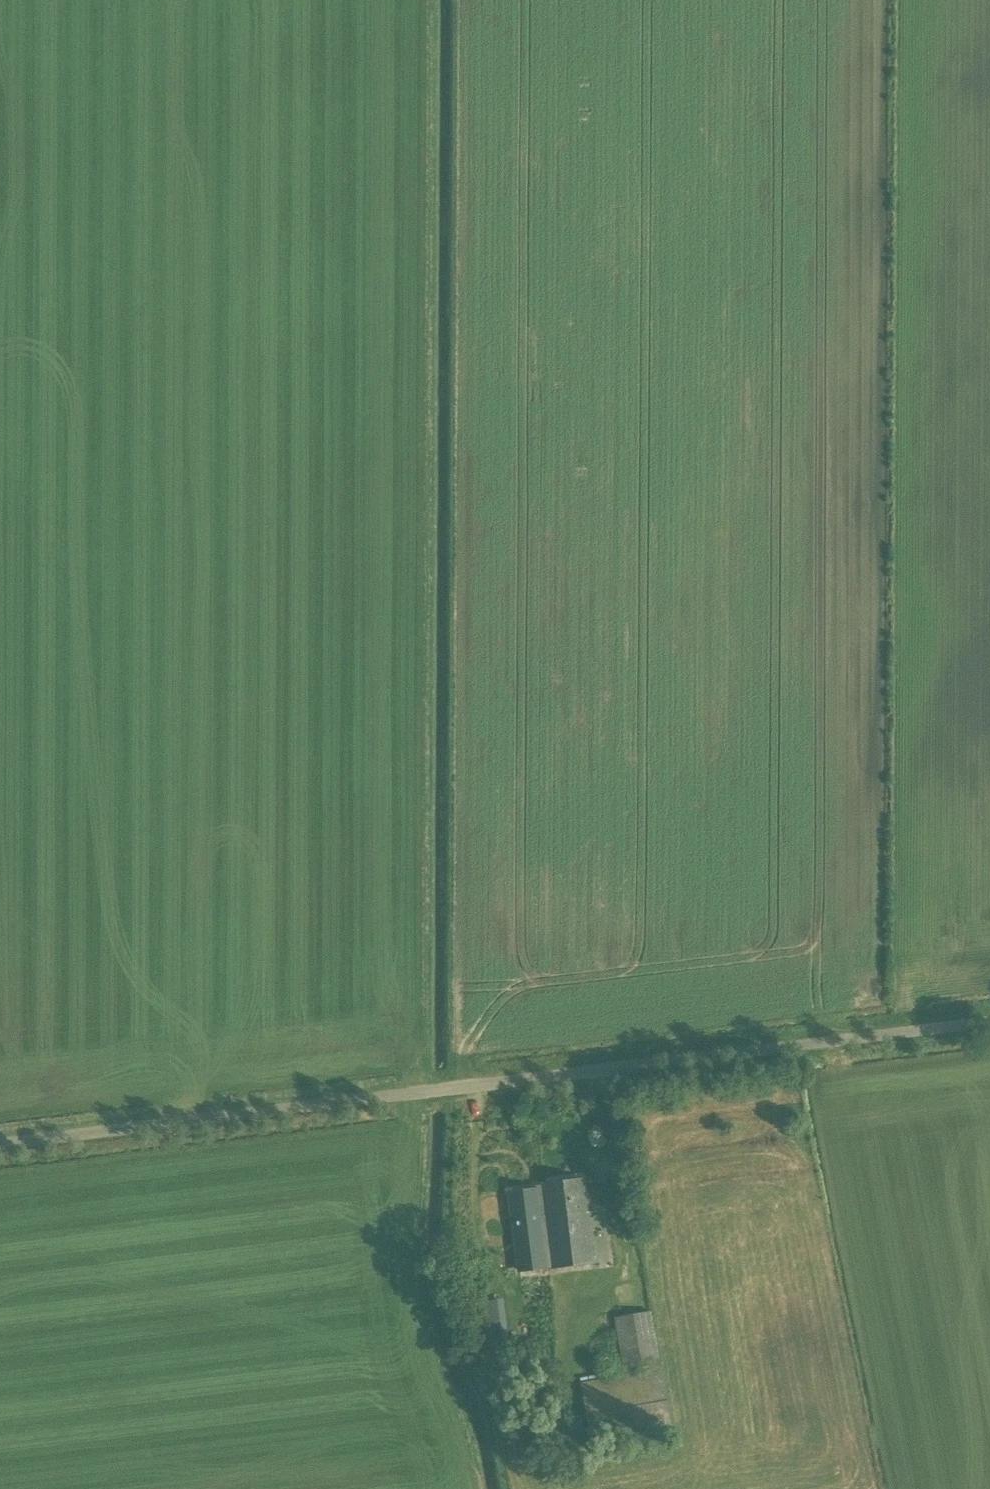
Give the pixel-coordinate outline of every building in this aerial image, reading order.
[(552,1184),(563,1267),(597,1263),(590,1213),(587,1213),(582,1180),(552,1184)] [(515,1274),(550,1270),(544,1219),(547,1218),(543,1186),(535,1187),(536,1193),(506,1197),(508,1212),(518,1211),(522,1250),(512,1251),(515,1274)] [(468,1303),(471,1332),(507,1327),(503,1298),(468,1303)] [(613,1318),(624,1375),(580,1384),(592,1446),(671,1431),(648,1311),(613,1318)]
